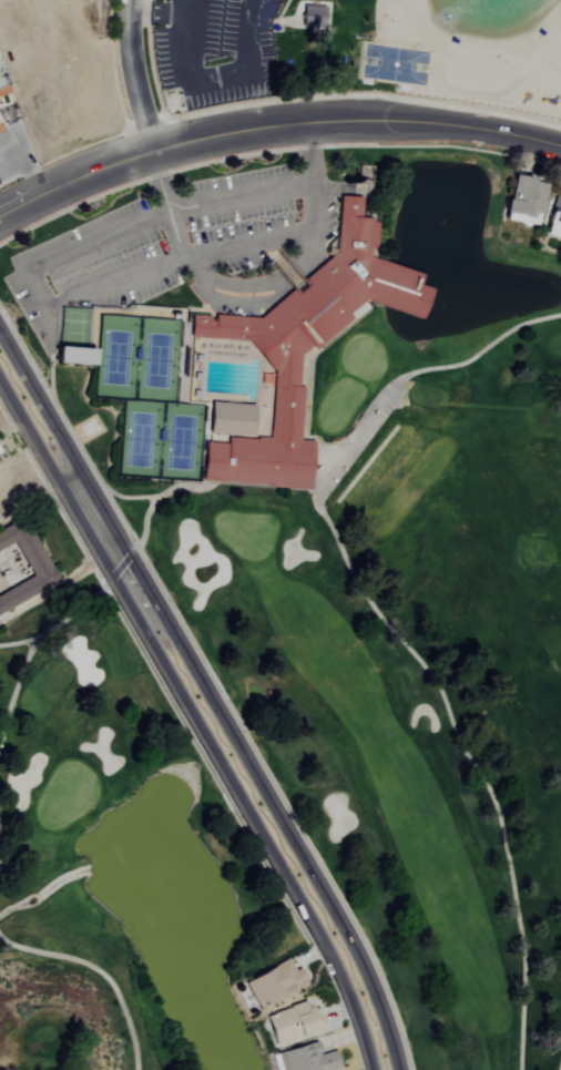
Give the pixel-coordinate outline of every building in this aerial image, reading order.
[(300,16),(324,18),(325,6),(302,4),(300,16)] [(9,105),(0,109),(0,72),(7,91),(4,92),(9,105)] [(545,186),(529,183),(530,180),(511,176),(504,214),(538,220),(545,186)] [(191,315),(190,338),(247,342),(273,370),(269,438),(256,437),(255,439),(227,437),(226,444),(204,441),(202,479),(309,490),(313,441),(299,441),(302,387),(298,387),(299,355),(310,346),(313,349),(316,347),(320,350),(369,309),(363,300),(364,299),(368,302),(368,299),(419,318),(430,288),(416,285),(419,275),(367,257),(368,248),(374,248),(376,223),(370,222),(371,218),(358,217),(359,196),(338,195),(335,253),(257,319),(215,316),(191,315)] [(553,197),(542,235),(560,241),(560,199),(553,197)] [(208,435),(252,436),(253,405),(209,404),(208,435)] [(24,521),(0,534),(0,550),(13,543),(31,578),(0,594),(0,613),(56,584),(24,521)] [(307,985),(298,968),(293,971),(287,959),(242,981),(256,1010),(307,985)] [(264,1015),(273,1044),(320,1028),(317,1018),(312,1020),(305,1001),(264,1015)] [(279,1069),(332,1069),(338,1068),(334,1051),(319,1054),(316,1041),(274,1052),(279,1069)]
